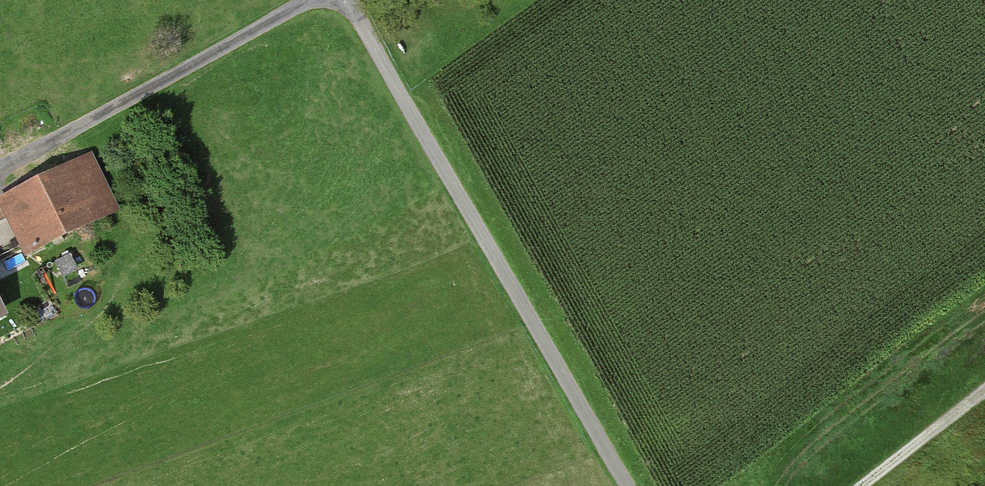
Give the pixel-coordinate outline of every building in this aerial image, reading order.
[(0,198),(0,208),(26,263),(124,217),(94,153),(0,198)] [(9,318),(0,301),(0,323),(9,318)]
